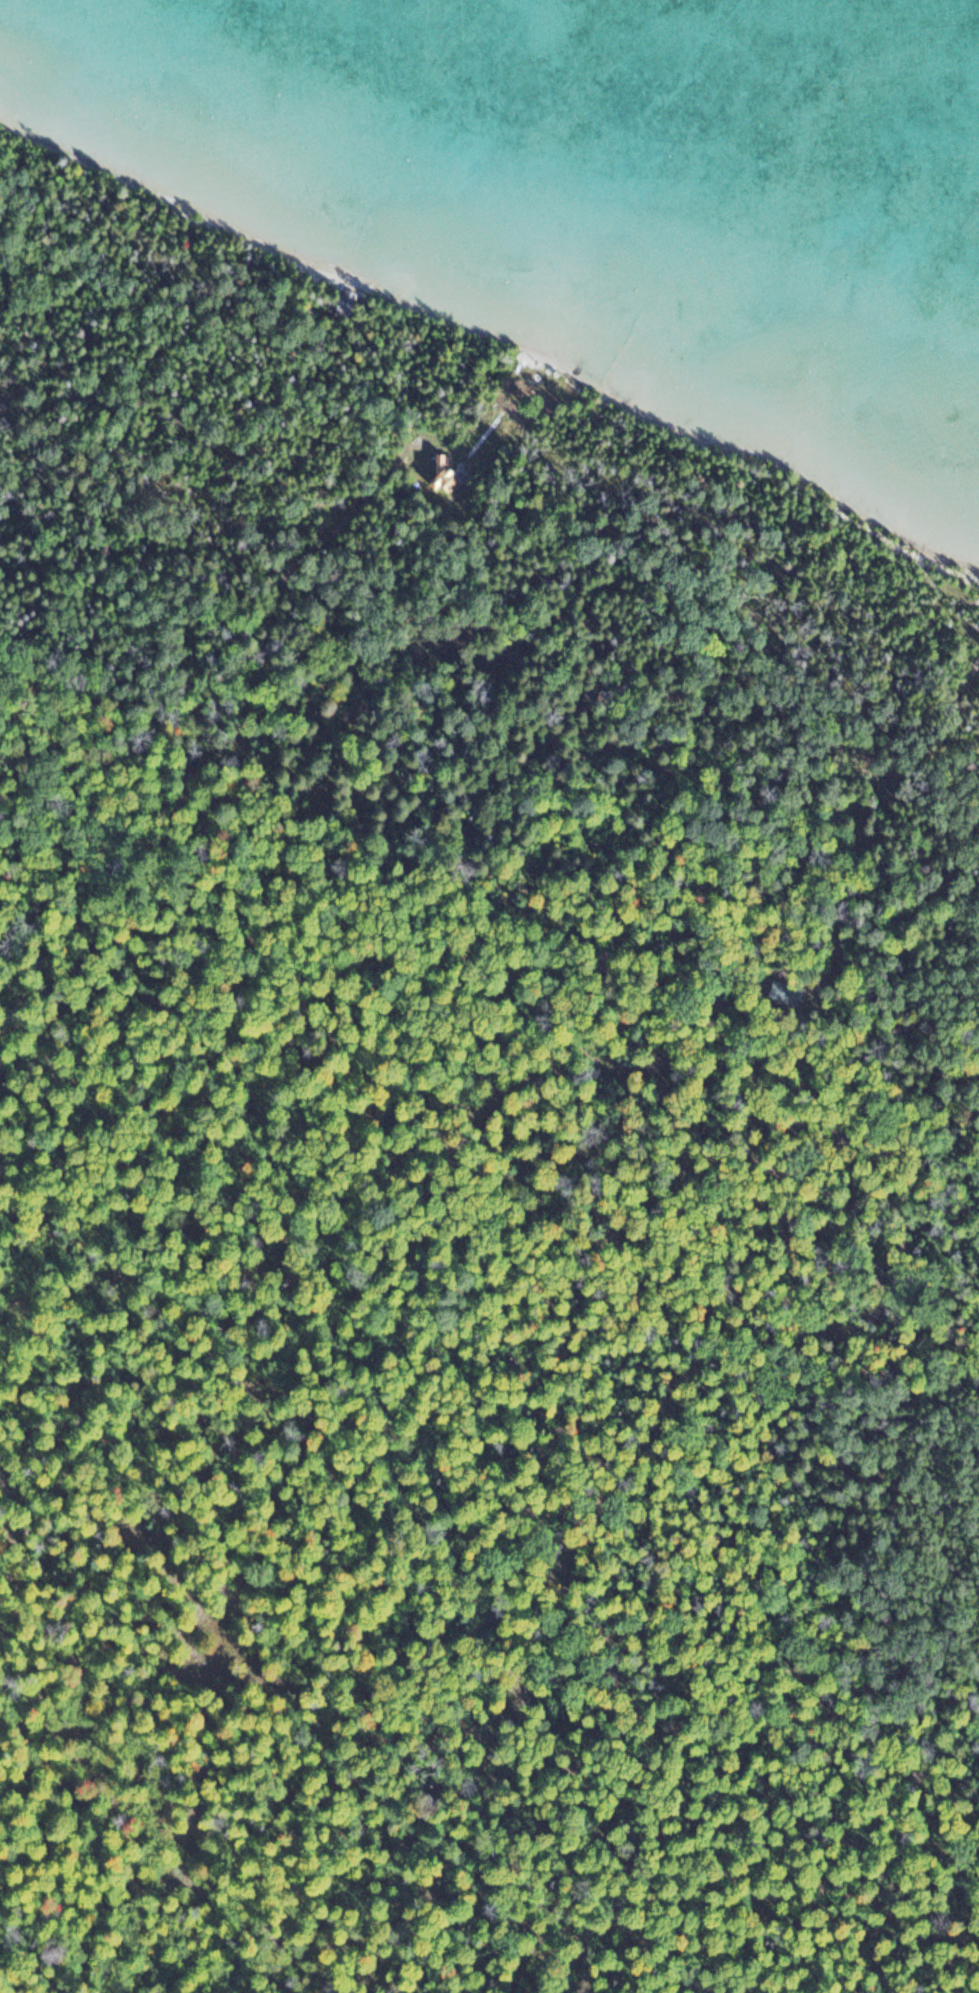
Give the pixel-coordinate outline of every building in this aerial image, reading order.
[(463,475),(456,462),(431,475),(438,488),(463,475)] [(799,987),(769,978),(764,998),(794,1007),(799,987)]
